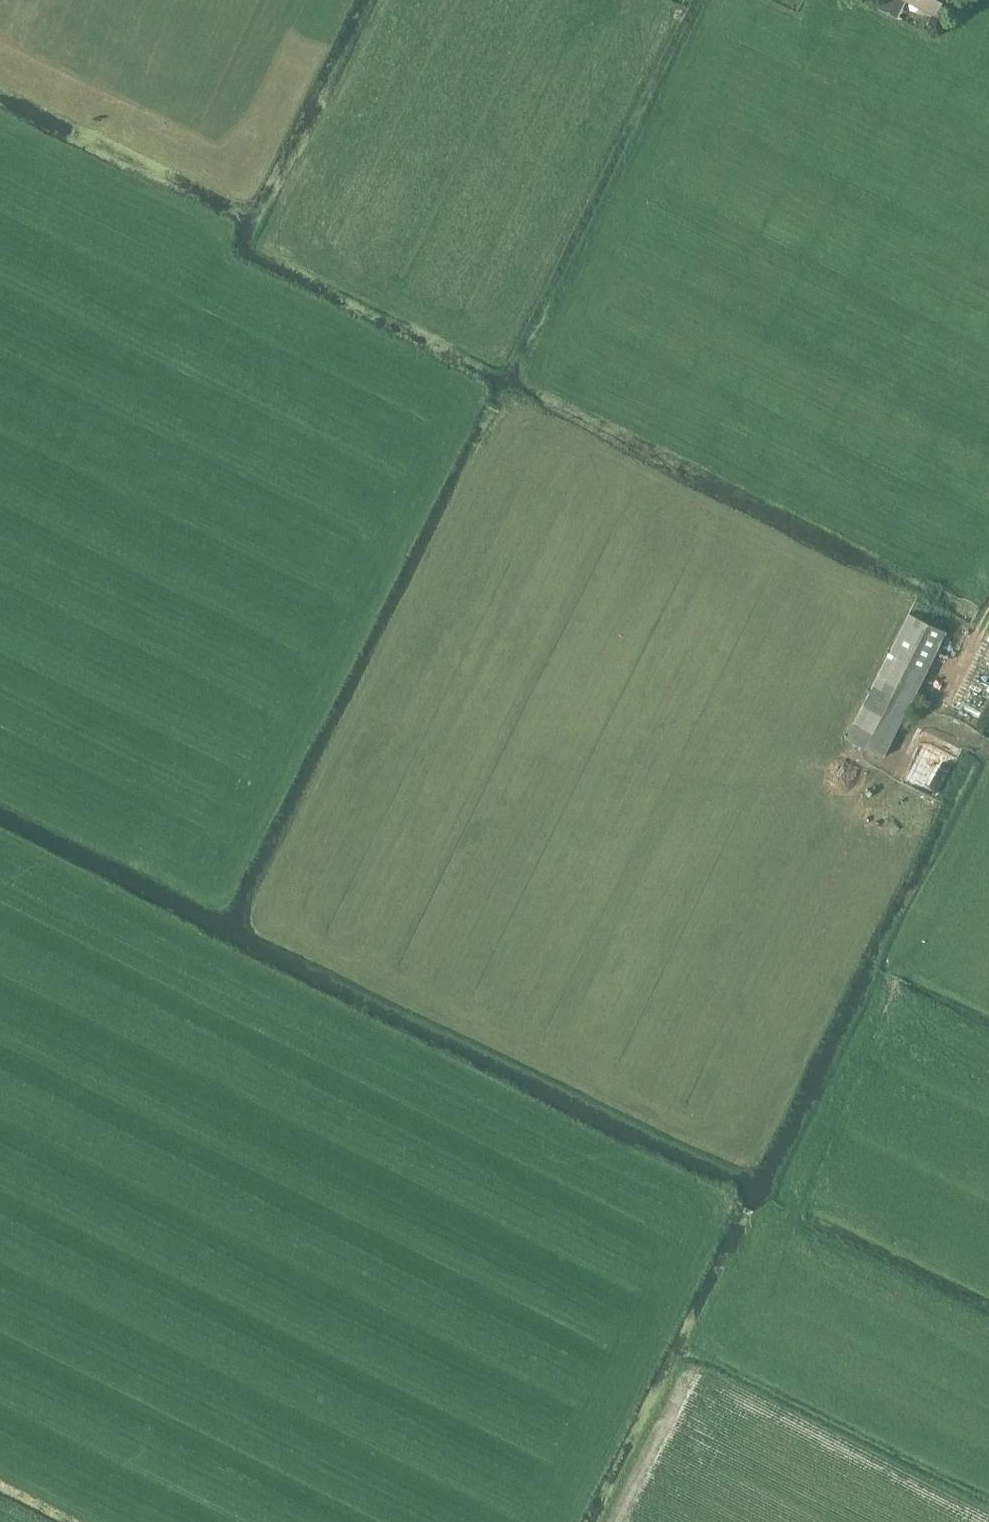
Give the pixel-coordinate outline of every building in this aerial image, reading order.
[(873,8),(887,15),(888,16),(895,0),(878,0),(873,8)] [(930,14),(932,15),(940,0),(903,0),(930,14)] [(930,14),(922,29),(930,33),(938,18),(932,15),(930,14)] [(954,640),(944,635),(946,631),(909,612),(889,652),(888,652),(845,737),(883,756),(936,651),(946,655),(954,640)]
